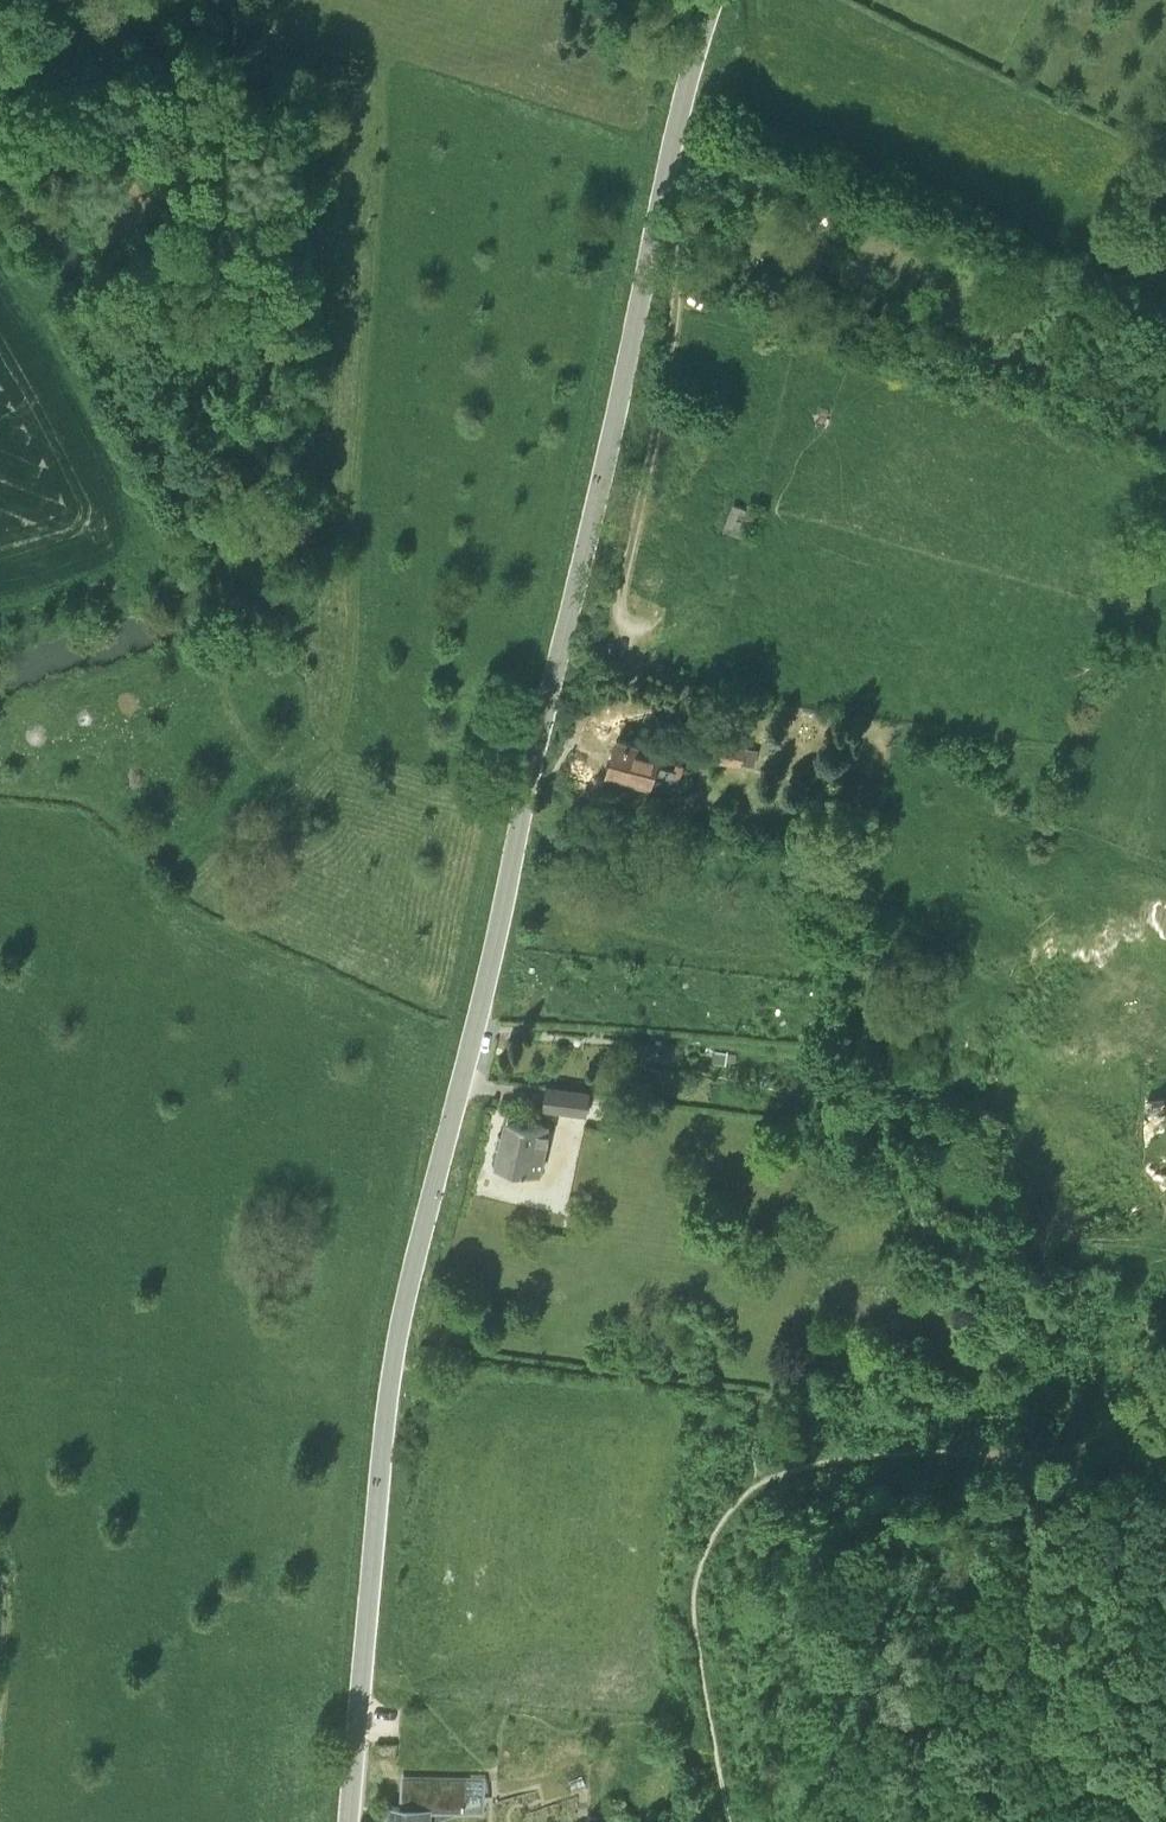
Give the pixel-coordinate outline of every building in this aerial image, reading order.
[(715,537),(746,549),(763,507),(732,495),(715,537)] [(608,769),(649,781),(671,788),(685,792),(687,781),(680,778),(683,767),(676,765),(674,770),(654,765),(658,751),(616,739),(608,769)] [(716,761),(742,766),(746,747),(720,742),(716,761)] [(712,1063),(726,1065),(728,1052),(714,1050),(712,1063)] [(542,1110),(586,1115),(588,1094),(544,1089),(542,1110)] [(496,1164),(541,1174),(552,1126),(507,1116),(496,1164)] [(431,1821),(448,1821),(450,1787),(397,1785),(397,1772),(390,1771),(389,1785),(387,1821),(431,1821)]
